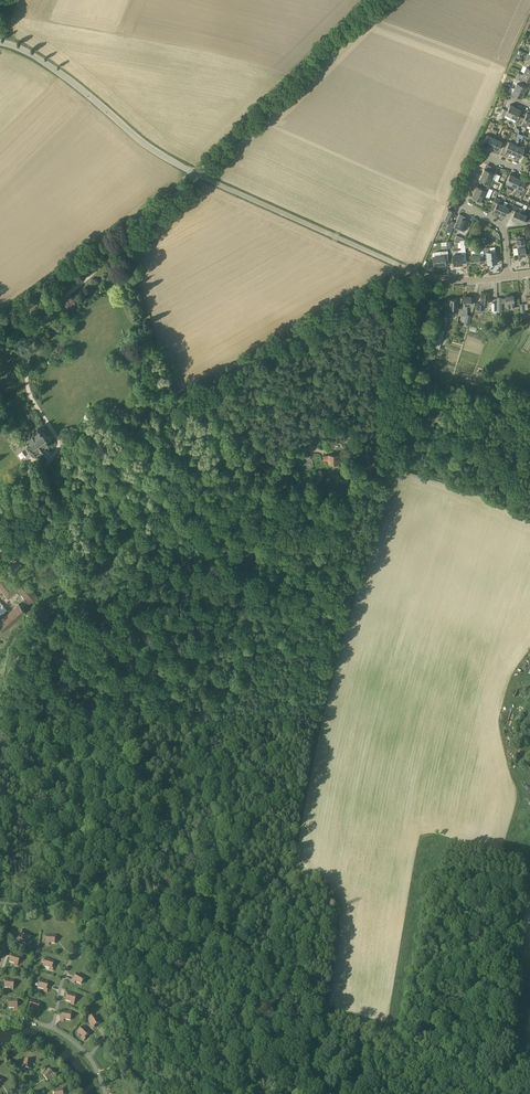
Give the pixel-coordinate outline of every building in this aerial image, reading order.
[(529,68),(529,64),(525,62),(521,70),(524,71),(524,72),(529,75),(529,68)] [(517,75),(515,78),(522,81),(523,78),(529,81),(529,75),(524,72),(523,75),(520,74),(517,75)] [(520,84),(522,81),(515,78),(514,81),(517,83),(514,88),(524,92),(526,87),(520,84)] [(514,88),(512,93),(509,92),(508,95),(514,98),(516,95),(521,98),(524,92),(514,88)] [(515,107),(510,105),(507,111),(504,109),(501,115),(504,117),(505,114),(511,117),(515,107)] [(518,115),(521,110),(515,107),(511,117),(516,119),(515,122),(518,123),(521,117),(518,115)] [(518,123),(521,124),(522,122),(528,124),(529,119),(529,114),(527,112),(524,118),(521,117),(518,123)] [(486,134),(483,143),(488,145),(492,137),(486,134)] [(492,137),(488,145),(493,148),(497,139),(492,137)] [(498,150),(502,142),(497,139),(493,148),(498,150)] [(514,144),(509,142),(508,144),(505,150),(510,152),(514,144)] [(516,155),(519,146),(514,144),(510,152),(516,155)] [(521,157),(525,148),(519,146),(516,155),(521,157)] [(482,174),(490,178),(493,179),(494,180),(497,174),(496,173),(497,170),(490,168),(489,171),(484,168),(482,174)] [(490,178),(482,174),(479,180),(484,182),(483,185),(489,188),(493,179),(490,178)] [(515,177),(510,174),(506,183),(511,185),(515,177)] [(515,177),(511,185),(516,187),(520,179),(515,177)] [(520,179),(516,187),(522,190),(525,181),(520,179)] [(488,191),(489,188),(483,185),(481,188),(477,186),(474,191),(483,195),(486,196),(488,191)] [(474,191),(472,197),(477,199),(475,202),(482,205),(483,202),(480,201),(483,195),(474,191)] [(501,200),(495,197),(493,203),(496,205),(493,210),(499,213),(503,204),(500,203),(501,200)] [(513,205),(507,202),(506,206),(503,204),(499,213),(505,215),(508,210),(510,211),(513,205)] [(520,212),(517,211),(519,207),(513,205),(510,211),(513,213),(511,218),(517,221),(520,212)] [(451,220),(454,212),(448,209),(442,222),(448,224),(445,230),(451,233),(453,227),(456,223),(451,220)] [(525,210),(522,209),(520,212),(517,221),(523,223),(527,215),(523,214),(525,210)] [(469,221),(465,220),(466,217),(459,214),(456,223),(453,227),(460,230),(461,228),(465,230),(469,221)] [(524,238),(516,239),(518,256),(526,255),(525,247),(524,238)] [(465,249),(464,240),(460,240),(461,250),(458,250),(452,251),(452,255),(453,264),(462,263),(462,258),(466,258),(465,249)] [(483,248),(483,249),(484,255),(487,255),(488,263),(496,262),(495,251),(490,251),(490,247),(483,248)] [(483,249),(476,250),(472,250),(471,252),(471,255),(470,255),(471,264),(480,263),(479,256),(483,256),(484,256),(484,255),(483,249)] [(447,250),(434,252),(435,257),(432,257),(433,265),(445,264),(445,259),(448,259),(447,250)] [(489,293),(481,292),(480,303),(476,303),(476,309),(484,309),(484,303),(488,303),(489,293)] [(513,302),(514,302),(513,295),(505,296),(506,303),(510,302),(511,307),(514,307),(513,302)] [(459,308),(459,312),(466,312),(467,309),(467,305),(471,305),(471,296),(463,296),(463,308),(459,308)] [(458,299),(449,299),(449,308),(451,308),(450,312),(456,312),(456,308),(457,309),(458,299)] [(444,331),(446,331),(450,317),(441,315),(437,329),(440,329),(434,348),(439,349),(444,331)] [(45,445),(49,442),(46,439),(47,438),(42,430),(41,431),(38,427),(25,436),(28,441),(27,442),(27,445),(28,447),(27,447),(33,456),(36,456),(42,452),(40,450),(46,446),(45,445)] [(307,447),(300,447),(301,456),(308,455),(307,447)] [(338,458),(340,458),(339,454),(338,455),(338,454),(329,454),(329,456),(324,456),(324,460),(329,460),(329,463),(338,462),(338,458)] [(8,599),(18,590),(29,603),(38,596),(27,583),(40,572),(41,572),(49,566),(58,578),(67,571),(51,550),(10,584),(0,572),(0,588),(8,599)] [(19,604),(0,621),(0,627),(3,631),(25,611),(19,604)] [(31,936),(25,932),(26,931),(23,929),(22,931),(23,932),(20,937),(24,940),(23,942),(26,944),(31,936)] [(55,937),(56,937),(56,935),(53,934),(53,936),(46,936),(46,945),(49,945),(49,943),(54,943),(55,937)] [(20,958),(14,956),(14,954),(11,953),(10,955),(11,956),(9,962),(15,963),(14,965),(17,966),(20,958)] [(54,962),(48,960),(49,958),(46,957),(43,966),(50,968),(49,970),(52,971),(53,968),(52,968),(54,962)] [(85,976),(83,975),(82,977),(77,974),(74,979),(73,979),(71,981),(74,983),(75,981),(81,984),(85,976)] [(14,981),(7,981),(8,979),(4,978),(4,981),(5,981),(5,988),(10,988),(10,990),(13,990),(14,981)] [(48,983),(43,982),(43,980),(40,979),(38,988),(44,989),(44,991),(47,992),(48,989),(46,989),(48,983)] [(76,996),(70,994),(70,992),(67,991),(66,994),(67,995),(66,1001),(71,1002),(71,1004),(73,1005),(76,996)] [(17,1000),(11,1001),(10,999),(7,999),(7,1002),(8,1002),(9,1008),(14,1008),(14,1010),(17,1010),(17,1000)] [(40,1004),(35,1002),(35,1000),(32,999),(29,1008),(35,1010),(35,1011),(38,1013),(39,1010),(38,1010),(40,1004)] [(72,1011),(69,1011),(68,1013),(63,1012),(62,1018),(60,1018),(60,1020),(63,1021),(64,1019),(70,1020),(72,1011)] [(96,1018),(98,1017),(96,1014),(89,1019),(92,1025),(91,1026),(92,1029),(95,1027),(94,1026),(99,1023),(96,1018)] [(85,1029),(86,1028),(84,1026),(78,1032),(82,1037),(81,1038),(84,1040),(86,1038),(85,1038),(89,1033),(85,1029)] [(31,1064),(33,1064),(34,1061),(25,1060),(24,1066),(22,1066),(22,1069),(24,1070),(24,1068),(31,1069),(31,1064)] [(55,1076),(48,1069),(44,1074),(43,1073),(40,1076),(42,1078),(43,1077),(48,1081),(52,1077),(53,1078),(55,1076)]
